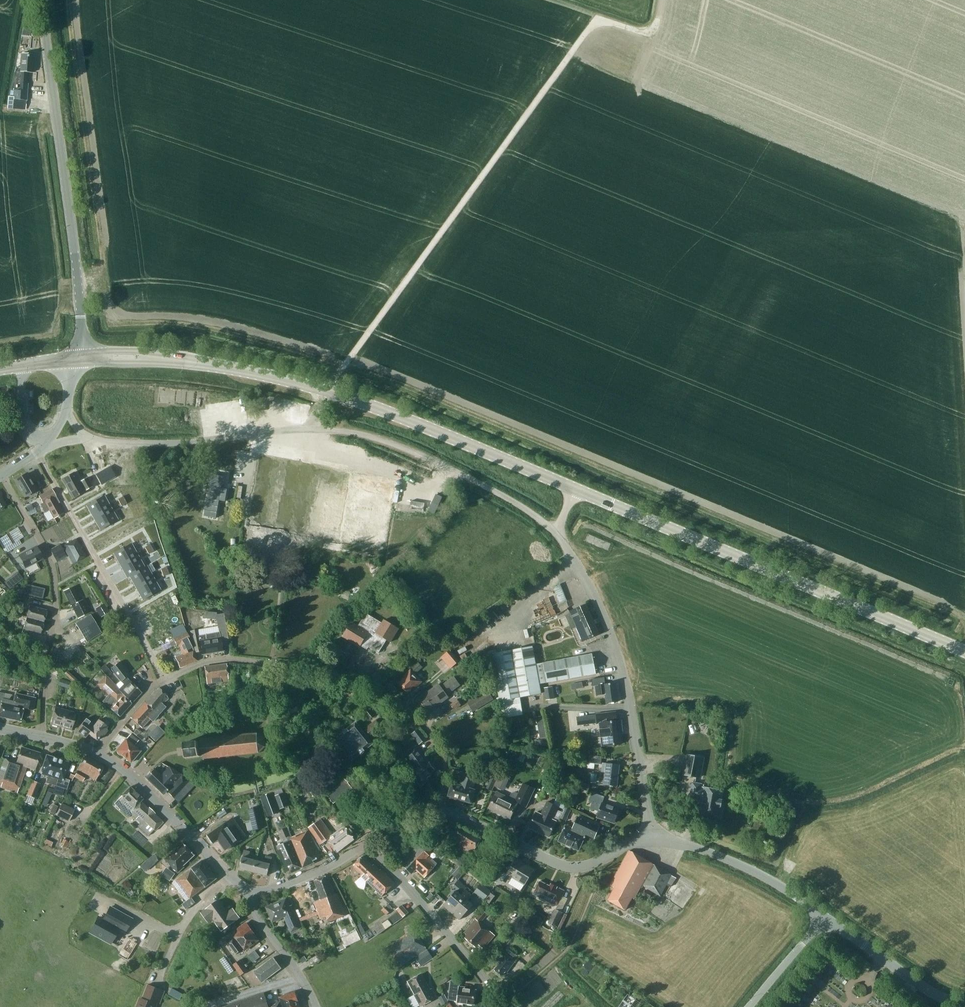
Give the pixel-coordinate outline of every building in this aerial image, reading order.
[(15,72),(11,91),(14,91),(13,97),(13,107),(26,108),(27,98),(28,84),(26,84),(27,73),(32,73),(34,54),(22,54),(20,72),(15,72)] [(388,549),(399,476),(261,454),(250,524),(258,525),(253,554),(283,558),(287,531),(338,539),(340,525),(333,524),(333,521),(327,520),(330,500),(349,503),(343,542),(388,549)] [(116,477),(110,466),(95,474),(102,485),(116,477)] [(87,478),(79,482),(74,473),(62,479),(73,499),(85,492),(85,491),(93,487),(87,478)] [(27,474),(15,480),(25,497),(36,490),(27,474)] [(226,501),(228,489),(222,488),(224,476),(212,474),(204,516),(217,518),(220,500),(226,501)] [(52,489),(39,497),(42,503),(40,504),(44,512),(49,510),(54,519),(63,514),(58,504),(60,503),(56,497),(52,489)] [(104,496),(87,506),(92,516),(93,516),(93,518),(111,508),(104,496)] [(34,509),(31,503),(26,506),(29,512),(34,509)] [(111,508),(93,518),(97,524),(100,530),(118,520),(111,508)] [(0,539),(0,543),(4,549),(15,542),(9,533),(0,539)] [(86,557),(76,539),(63,546),(73,564),(86,557)] [(51,550),(57,562),(67,556),(60,544),(51,550)] [(131,544),(114,553),(120,566),(138,556),(131,544)] [(41,556),(34,545),(18,555),(25,566),(41,556)] [(138,556),(120,566),(127,578),(129,577),(130,576),(145,568),(145,567),(138,556)] [(145,568),(130,576),(136,588),(154,578),(147,566),(145,567),(145,568)] [(18,572),(9,578),(15,586),(23,579),(18,572)] [(154,578),(136,588),(143,600),(160,590),(154,578)] [(553,587),(560,603),(568,600),(560,584),(553,587)] [(29,585),(26,595),(34,597),(36,587),(29,585)] [(64,591),(72,606),(72,605),(74,609),(79,618),(89,613),(82,600),(81,601),(74,587),(64,591)] [(0,591),(0,600),(3,603),(9,594),(2,588),(0,591)] [(162,638),(181,631),(170,604),(151,611),(162,638)] [(577,627),(583,641),(600,634),(587,604),(570,612),(571,614),(566,616),(572,629),(577,627)] [(44,622),(47,611),(30,606),(27,617),(44,622)] [(98,611),(101,617),(109,612),(106,607),(98,611)] [(352,622),(343,637),(360,647),(363,643),(379,653),(387,640),(391,642),(399,628),(385,620),(383,623),(366,613),(358,626),(352,622)] [(224,614),(217,615),(217,619),(219,626),(219,629),(226,628),(224,614)] [(77,625),(88,642),(102,633),(91,616),(77,625)] [(41,633),(44,622),(27,617),(24,629),(41,633)] [(198,629),(190,631),(195,653),(202,651),(203,655),(221,651),(223,649),(220,632),(199,636),(198,629)] [(190,639),(187,633),(174,639),(177,646),(179,645),(183,655),(175,658),(180,668),(197,661),(193,650),(190,639)] [(596,674),(595,667),(593,654),(536,664),(533,646),(492,654),(500,701),(541,693),(540,684),(596,674)] [(450,650),(441,657),(451,669),(460,662),(450,650)] [(132,703),(142,692),(127,677),(129,675),(119,662),(111,669),(121,682),(124,685),(119,690),(132,703)] [(406,677),(399,683),(408,693),(415,686),(416,687),(422,681),(415,674),(415,673),(423,667),(419,663),(411,669),(411,670),(405,675),(406,677)] [(105,664),(100,668),(108,677),(112,673),(105,664)] [(207,684),(225,682),(229,681),(226,664),(205,667),(207,684)] [(132,703),(119,690),(106,676),(98,685),(109,695),(103,702),(120,717),(132,703)] [(238,687),(237,676),(230,677),(231,688),(238,687)] [(460,685),(454,677),(441,686),(439,684),(420,698),(430,711),(449,697),(447,695),(460,685)] [(606,684),(605,677),(592,679),(593,686),(595,686),(597,695),(606,694),(607,703),(618,702),(616,683),(606,684)] [(72,682),(60,679),(58,685),(70,689),(72,682)] [(133,718),(145,728),(153,719),(151,717),(169,694),(159,686),(133,718)] [(553,687),(544,688),(546,700),(555,699),(553,687)] [(494,699),(489,690),(468,702),(474,711),(494,699)] [(1,707),(0,709),(0,717),(21,721),(24,708),(33,710),(36,698),(16,694),(14,701),(3,699),(4,693),(0,692),(0,707),(1,707)] [(61,727),(66,710),(55,707),(51,724),(61,727)] [(72,730),(77,713),(66,710),(61,727),(72,730)] [(374,716),(369,710),(366,713),(371,719),(374,716)] [(597,714),(597,716),(598,722),(598,724),(600,723),(602,746),(622,744),(620,731),(623,731),(622,720),(617,721),(616,712),(597,714)] [(543,716),(536,717),(540,739),(535,740),(537,748),(549,746),(543,716)] [(94,725),(95,725),(86,719),(77,731),(86,738),(89,734),(88,734),(94,725)] [(94,725),(106,733),(108,730),(106,729),(110,723),(106,720),(103,723),(99,720),(95,725),(94,725)] [(383,728),(377,720),(363,731),(356,722),(335,739),(346,751),(341,755),(347,763),(352,759),(353,760),(373,744),(369,739),(383,728)] [(103,736),(106,733),(94,725),(88,734),(89,734),(97,740),(101,735),(103,736)] [(185,751),(186,755),(187,759),(202,757),(203,756),(203,762),(206,761),(206,758),(219,757),(219,760),(222,760),(221,756),(234,755),(234,759),(237,758),(236,755),(245,754),(245,758),(248,757),(248,754),(251,753),(252,757),(254,757),(254,753),(259,752),(260,753),(260,752),(264,748),(266,749),(267,748),(265,746),(264,739),(266,737),(265,736),(263,738),(258,735),(259,732),(258,732),(257,734),(253,734),(253,730),(250,730),(250,734),(234,736),(234,733),(232,733),(232,736),(227,737),(226,733),(224,733),(225,737),(219,738),(218,733),(216,734),(217,738),(211,739),(210,734),(208,734),(209,739),(203,739),(203,737),(202,738),(202,741),(184,743),(185,751)] [(126,739),(116,751),(131,763),(134,759),(138,755),(137,755),(140,751),(137,748),(138,746),(136,744),(139,740),(130,733),(126,739)] [(429,763),(416,746),(407,753),(410,757),(408,759),(414,768),(410,771),(421,786),(429,780),(427,778),(431,775),(430,773),(435,770),(430,762),(429,763)] [(1,786),(2,782),(19,788),(26,767),(35,769),(40,753),(22,747),(17,762),(4,758),(0,772),(0,786),(1,786)] [(704,757),(687,754),(683,775),(701,778),(704,757)] [(53,777),(59,759),(55,758),(47,755),(41,773),(49,776),(46,783),(55,785),(57,778),(53,777)] [(589,763),(601,764),(602,757),(590,755),(589,763)] [(87,775),(96,781),(104,767),(84,756),(74,775),(74,777),(83,782),(87,775)] [(69,783),(70,780),(68,780),(63,778),(69,762),(60,760),(60,759),(59,759),(53,777),(57,778),(55,785),(67,789),(69,783)] [(604,785),(617,786),(620,765),(603,763),(602,772),(605,772),(604,785)] [(173,798),(191,779),(169,767),(166,772),(162,776),(154,769),(145,777),(162,794),(166,791),(173,798)] [(449,796),(472,803),(475,790),(473,789),(477,776),(464,772),(460,785),(454,783),(454,784),(452,783),(449,796)] [(493,786),(500,789),(504,779),(498,776),(493,786)] [(347,781),(344,777),(325,792),(331,800),(332,802),(332,801),(334,803),(352,789),(359,797),(365,792),(354,778),(349,782),(348,781),(347,781)] [(27,795),(34,799),(41,784),(33,780),(27,795)] [(702,784),(693,782),(690,796),(703,798),(700,812),(719,816),(720,807),(721,807),(722,800),(721,800),(723,791),(701,787),(702,784)] [(527,807),(535,789),(524,783),(518,794),(515,793),(512,794),(510,798),(497,792),(489,808),(510,819),(518,803),(527,807)] [(128,817),(131,814),(141,823),(137,826),(148,836),(154,830),(155,831),(163,822),(155,814),(155,813),(149,808),(141,802),(143,799),(130,787),(122,796),(118,800),(115,804),(128,817)] [(261,798),(268,816),(280,812),(273,793),(261,798)] [(276,796),(280,809),(289,806),(284,793),(276,796)] [(606,819),(615,822),(620,809),(602,803),(604,797),(592,793),(590,801),(593,802),(591,808),(599,811),(597,818),(606,820),(606,819)] [(568,805),(574,807),(578,797),(572,795),(568,805)] [(559,807),(547,802),(541,815),(537,812),(529,828),(549,837),(556,822),(553,821),(559,807)] [(56,815),(69,821),(75,809),(62,803),(56,815)] [(572,810),(565,807),(561,818),(567,821),(572,810)] [(249,811),(252,822),(247,823),(249,831),(264,827),(260,808),(249,811)] [(225,810),(218,815),(220,818),(228,813),(225,810)] [(586,835),(594,839),(600,827),(578,817),(573,828),(566,825),(559,841),(579,851),(586,835)] [(238,825),(237,826),(232,819),(226,823),(208,835),(214,843),(219,840),(226,850),(239,841),(238,841),(246,836),(238,825)] [(333,835),(321,819),(309,827),(321,844),(328,840),(337,853),(355,839),(345,826),(333,835)] [(13,830),(11,832),(14,834),(20,829),(16,825),(12,829),(13,830)] [(472,855),(481,860),(486,851),(477,846),(481,839),(459,826),(450,842),(472,855)] [(280,830),(284,839),(289,836),(286,828),(280,830)] [(291,838),(303,868),(315,863),(313,860),(321,857),(308,830),(291,838)] [(71,840),(65,836),(60,845),(67,849),(71,840)] [(435,847),(424,838),(401,863),(412,874),(416,870),(425,878),(437,864),(429,856),(430,855),(428,854),(435,847)] [(289,874),(303,868),(291,840),(277,846),(289,874)] [(165,859),(178,873),(185,867),(184,866),(195,855),(184,844),(177,850),(177,849),(172,853),(165,859)] [(249,859),(251,851),(245,850),(243,857),(240,868),(254,872),(257,861),(249,859)] [(672,875),(630,851),(611,885),(615,888),(609,900),(625,910),(632,898),(634,899),(641,887),(642,888),(643,886),(661,896),(667,885),(671,887),(677,878),(672,875)] [(154,854),(147,860),(152,866),(159,860),(154,854)] [(270,864),(272,857),(267,855),(265,863),(257,861),(254,872),(268,875),(271,864),(270,864)] [(373,866),(363,856),(354,865),(364,875),(362,877),(382,896),(395,883),(381,869),(380,870),(374,864),(373,866)] [(535,870),(516,859),(507,874),(525,885),(535,870)] [(217,878),(203,860),(173,883),(187,901),(183,904),(187,910),(196,902),(192,898),(217,878)] [(453,874),(459,879),(467,870),(461,865),(453,874)] [(169,869),(164,876),(170,881),(176,874),(169,869)] [(331,886),(328,876),(315,881),(322,900),(315,902),(321,919),(327,917),(329,922),(346,915),(338,893),(336,894),(333,886),(331,886)] [(551,884),(550,886),(540,881),(536,889),(536,890),(534,894),(553,904),(553,903),(557,905),(565,891),(557,887),(551,884)] [(485,900),(490,892),(481,885),(476,893),(485,900)] [(472,895),(466,890),(462,895),(456,891),(443,905),(460,920),(473,905),(468,900),(472,895)] [(490,892),(485,900),(490,904),(496,897),(490,892)] [(292,905),(290,906),(286,899),(266,907),(273,922),(285,917),(291,932),(302,928),(292,905)] [(220,901),(219,900),(202,913),(209,922),(213,919),(222,931),(240,918),(239,916),(239,914),(236,911),(235,910),(233,909),(229,912),(223,905),(224,904),(222,901),(220,901)] [(402,904),(397,909),(404,917),(409,912),(402,904)] [(126,934),(134,920),(110,906),(103,918),(98,915),(89,932),(111,944),(119,931),(125,935),(125,933),(126,934)] [(556,927),(558,923),(563,913),(555,909),(549,924),(556,927)] [(467,935),(465,937),(477,948),(479,945),(484,949),(496,935),(480,922),(488,914),(483,910),(476,919),(465,933),(467,935)] [(396,923),(403,917),(398,911),(391,917),(396,923)] [(243,949),(244,951),(258,940),(254,934),(255,934),(247,923),(232,934),(234,936),(226,942),(236,955),(243,949)] [(361,934),(365,942),(369,939),(375,935),(371,928),(365,932),(364,932),(362,934),(361,934)] [(427,949),(413,930),(406,934),(404,932),(383,946),(398,969),(427,949)] [(136,944),(129,939),(123,949),(130,953),(136,944)] [(507,952),(514,957),(518,953),(511,947),(507,952)] [(250,955),(256,962),(263,957),(258,949),(250,955)] [(434,958),(428,949),(416,958),(422,966),(434,958)] [(516,961),(504,952),(495,964),(498,966),(495,970),(502,976),(505,972),(507,973),(516,961)] [(282,968),(274,957),(254,972),(262,982),(282,968)] [(234,965),(241,975),(248,970),(241,960),(234,965)] [(428,986),(422,974),(408,981),(422,1006),(437,998),(432,989),(431,990),(428,986)] [(475,1004),(476,990),(465,989),(465,988),(459,987),(459,983),(451,982),(449,1000),(457,1001),(457,1002),(465,1003),(475,1004)] [(160,1003),(165,991),(147,984),(141,999),(138,1006),(156,1006),(157,1005),(156,1004),(157,1002),(160,1003)] [(295,992),(279,997),(281,1001),(269,1005),(265,994),(226,1006),(300,1006),(295,992)] [(439,997),(443,1005),(449,1002),(444,994),(439,997)]
